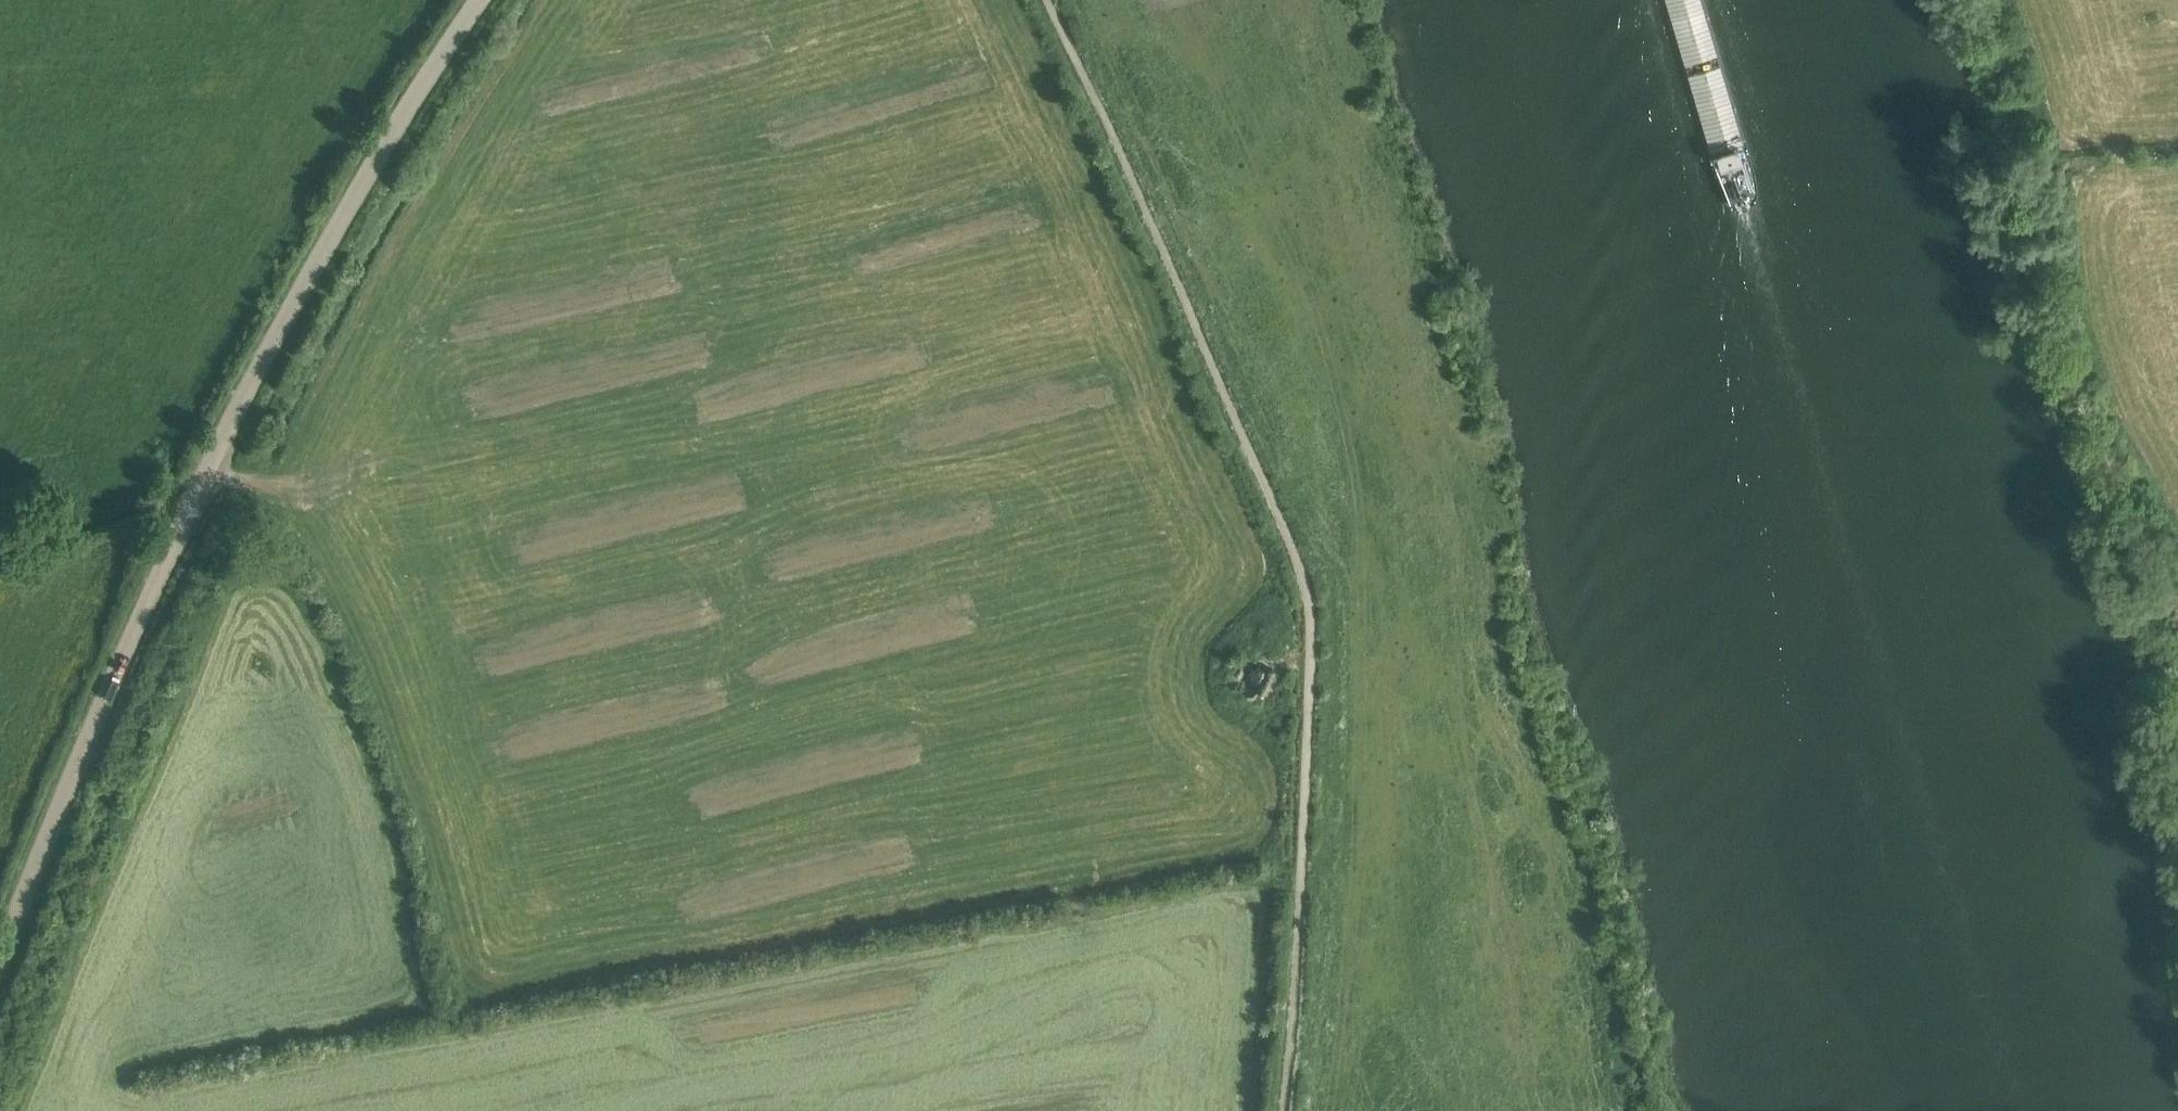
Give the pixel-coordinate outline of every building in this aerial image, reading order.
[(1275,666),(1243,650),(1226,683),(1258,700),(1275,666)]
